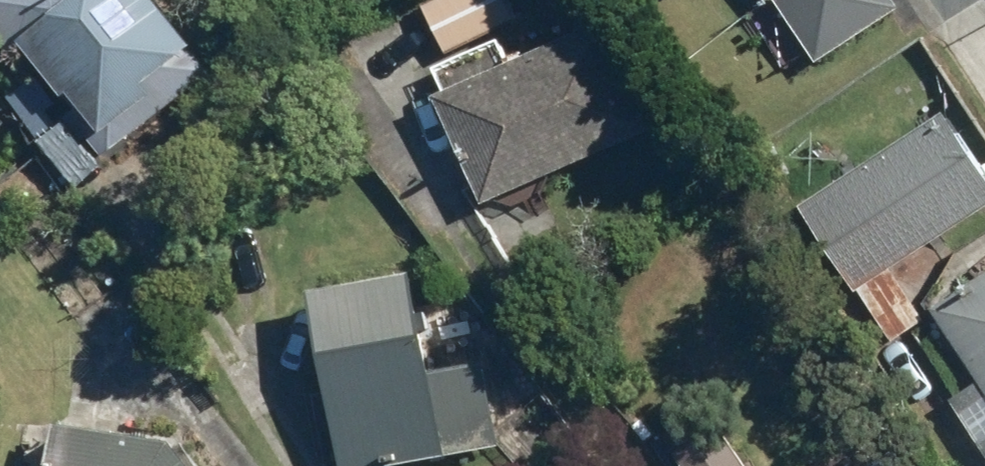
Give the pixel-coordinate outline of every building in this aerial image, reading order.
[(32,44),(115,154),(219,76),(160,0),(0,0),(0,40),(32,44)] [(422,3),(441,52),(521,22),(513,0),(431,0),(422,3)] [(816,64),(900,9),(894,0),(774,0),(816,64)] [(615,23),(440,97),(487,208),(662,134),(615,23)] [(944,107),(802,210),(863,293),(984,204),(984,163),(944,107)] [(314,291),(343,465),(406,465),(501,446),(487,361),(431,372),(416,273),(314,291)] [(936,306),(984,382),(984,274),(936,306)] [(955,406),(984,454),(984,386),(955,406)] [(711,414),(654,456),(661,465),(751,465),(711,414)] [(169,435),(55,423),(50,465),(191,465),(169,435)]
